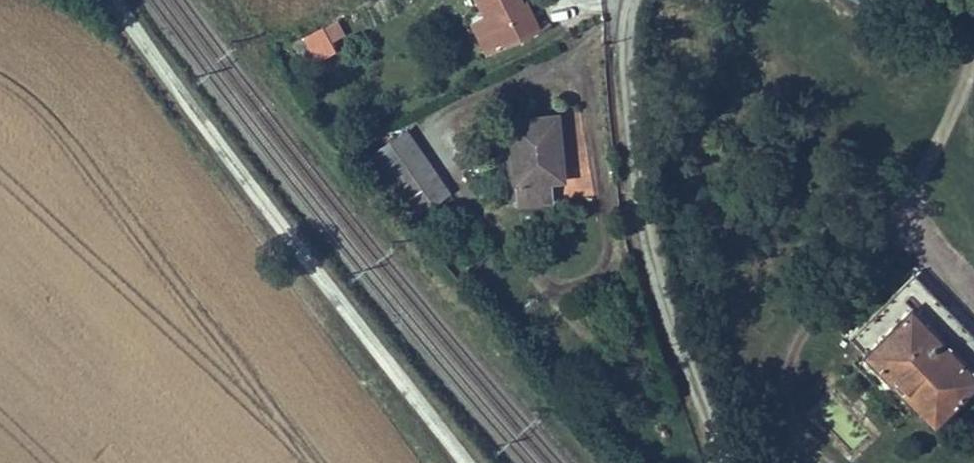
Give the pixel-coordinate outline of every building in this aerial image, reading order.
[(502,18),(488,25),(501,54),(554,29),(540,0),(494,0),(502,18)] [(336,49),(331,39),(345,33),(337,16),(301,31),(313,59),(336,49)] [(567,114),(519,117),(525,204),(554,203),(552,179),(571,177),(567,114)] [(423,123),(391,141),(419,191),(450,173),(423,123)] [(862,353),(942,427),(973,392),(973,372),(905,307),(862,353)]
